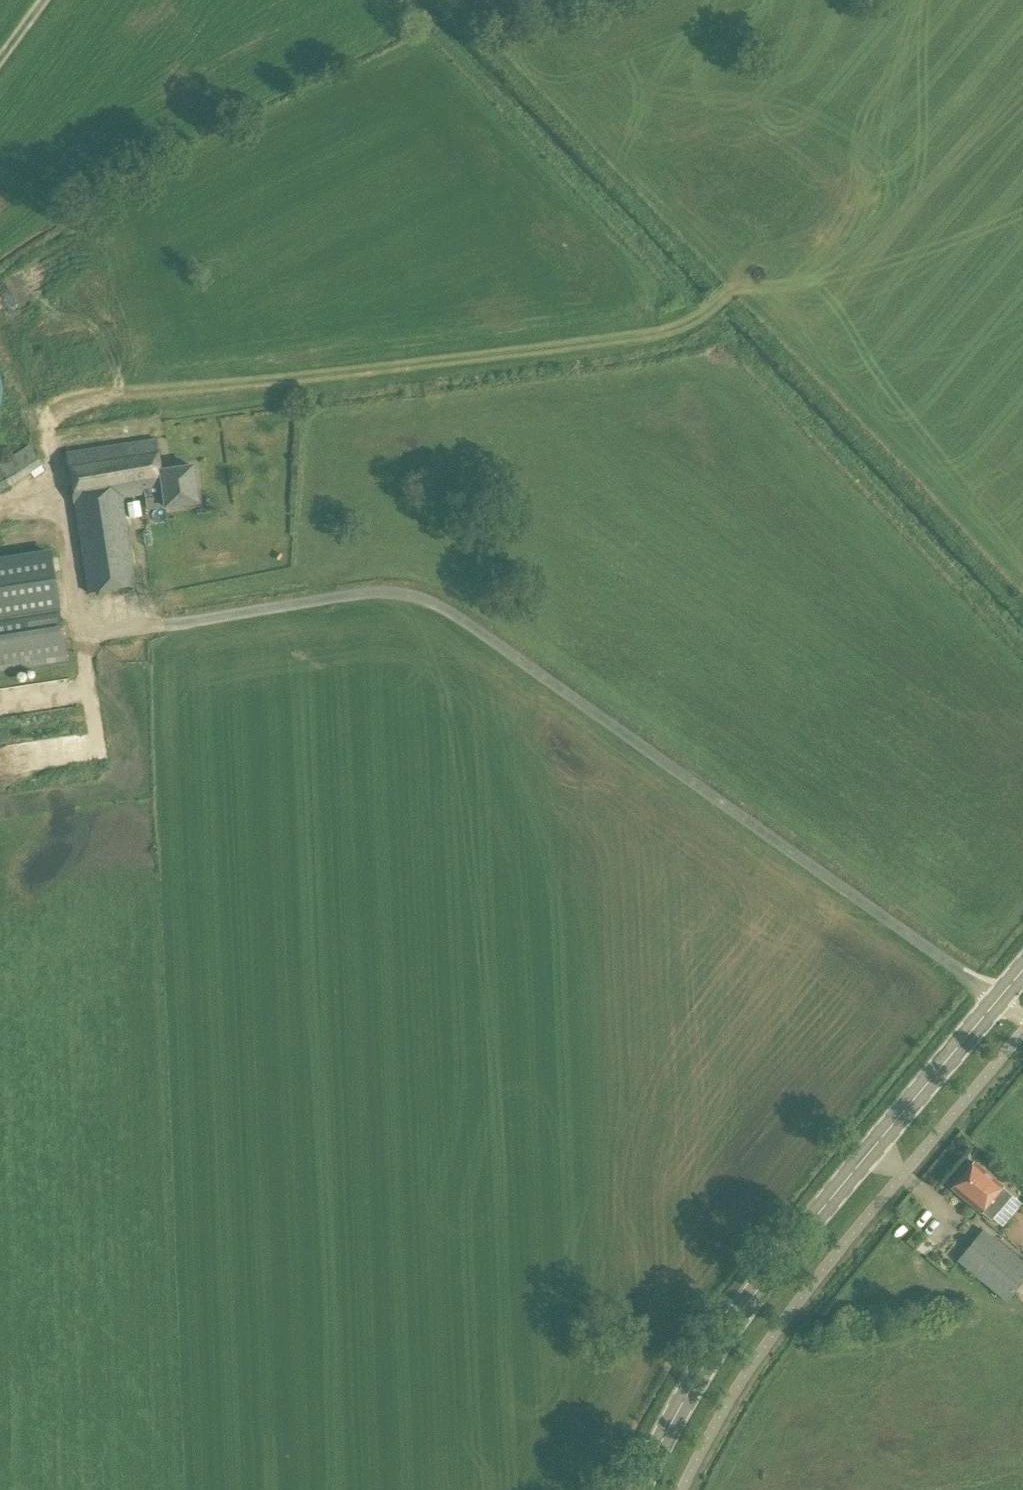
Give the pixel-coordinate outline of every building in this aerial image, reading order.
[(162,470),(157,440),(68,453),(88,592),(137,585),(124,498),(146,494),(147,498),(165,496),(166,506),(198,502),(193,466),(162,470)] [(42,466),(30,446),(0,464),(0,492),(42,466)] [(67,661),(50,549),(0,557),(0,672),(67,661)] [(991,1221),(1002,1207),(1011,1197),(1001,1189),(1003,1186),(975,1163),(953,1190),(991,1221)] [(1022,1281),(1022,1263),(983,1230),(956,1261),(1006,1302),(1022,1281)]
